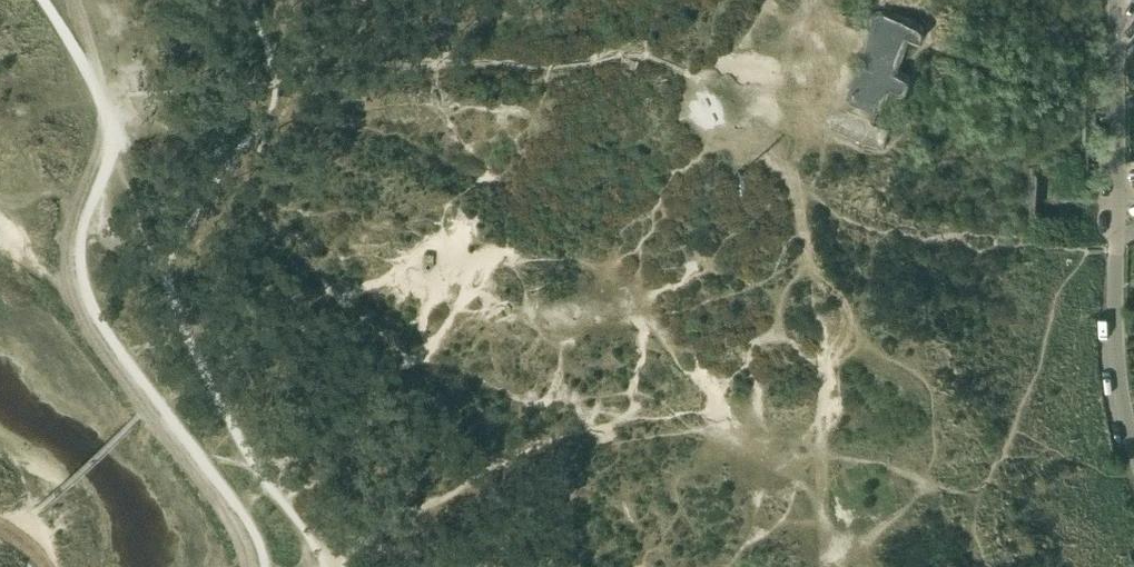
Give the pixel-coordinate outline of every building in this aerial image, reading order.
[(830,108),(823,129),(882,149),(883,146),(864,139),(869,125),(888,131),(889,128),(873,123),(877,111),(882,113),(889,93),(895,95),(896,96),(897,96),(898,96),(899,96),(900,95),(901,95),(902,95),(902,94),(903,94),(904,93),(905,93),(905,92),(905,91),(906,91),(906,90),(908,83),(908,82),(909,80),(910,78),(897,71),(907,38),(919,42),(920,41),(923,33),(923,32),(923,31),(923,30),(923,29),(923,28),(923,27),(922,26),(922,25),(921,25),(921,24),(920,24),(920,23),(919,23),(919,22),(918,22),(917,22),(881,10),(880,10),(879,10),(878,10),(877,10),(877,11),(876,11),(875,11),(875,12),(874,12),(874,13),(873,13),(873,14),(872,14),(867,30),(864,39),(844,100),(850,102),(846,114),(830,108)] [(1010,202),(1010,204),(1011,204),(1011,209),(1034,210),(1035,191),(1031,191),(1032,175),(1036,175),(1036,174),(1032,173),(1032,168),(1031,168),(1031,167),(1029,167),(1029,168),(1014,167),(1013,176),(1012,176),(1012,177),(1013,178),(1012,187),(1011,187),(1011,189),(1012,189),(1012,194),(1011,194),(1011,196),(1012,196),(1011,202),(1010,202)]
